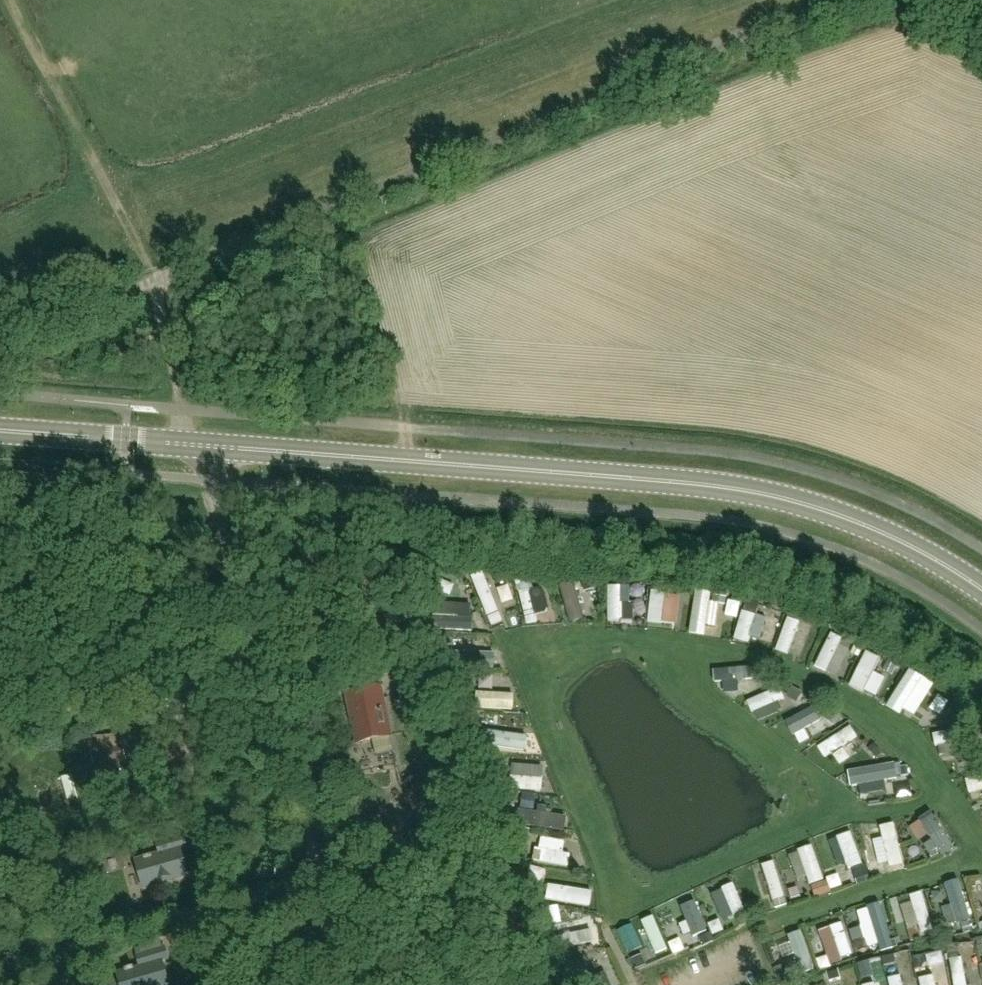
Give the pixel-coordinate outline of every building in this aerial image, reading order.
[(132,351),(127,337),(117,341),(121,354),(132,351)] [(496,623),(507,620),(492,576),(481,580),(496,623)] [(572,585),(574,621),(585,621),(583,584),(572,585)] [(614,586),(615,624),(629,624),(628,586),(614,586)] [(656,592),(656,627),(668,627),(669,592),(656,592)] [(527,595),(536,631),(545,628),(536,593),(527,595)] [(670,595),(670,624),(686,624),(686,595),(670,595)] [(725,620),(714,619),(714,597),(700,597),(698,639),(724,640),(725,620)] [(713,616),(725,620),(730,605),(717,602),(713,616)] [(742,644),(759,648),(766,616),(749,612),(742,644)] [(782,653),(794,658),(808,625),(796,620),(782,653)] [(842,682),(852,666),(842,661),(853,643),(841,637),(822,670),(842,682)] [(877,696),(884,664),(873,661),(865,693),(877,696)] [(722,672),(722,685),(760,684),(759,671),(722,672)] [(901,708),(923,717),(935,689),(913,679),(901,708)] [(487,685),(488,698),(504,696),(503,683),(487,685)] [(382,687),(372,722),(358,742),(392,736),(382,687)] [(755,705),(759,717),(793,704),(788,692),(755,705)] [(520,716),(520,700),(486,702),(487,718),(520,716)] [(805,737),(832,722),(826,711),(799,726),(805,737)] [(127,758),(123,746),(119,735),(86,737),(95,766),(84,769),(84,768),(79,770),(79,771),(73,773),(80,798),(126,785),(119,761),(127,758)] [(862,736),(829,756),(836,767),(868,747),(862,736)] [(943,741),(945,752),(962,749),(959,737),(943,741)] [(497,742),(497,759),(532,760),(532,743),(497,742)] [(862,793),(895,787),(892,773),(859,780),(862,793)] [(520,783),(521,799),(552,798),(552,783),(520,783)] [(920,791),(907,794),(909,806),(922,804),(920,791)] [(564,830),(566,816),(518,809),(516,823),(564,830)] [(930,828),(919,833),(926,849),(937,844),(930,828)] [(895,869),(911,868),(907,833),(891,835),(895,869)] [(185,835),(167,840),(156,843),(159,854),(154,856),(154,855),(146,857),(146,858),(137,861),(144,886),(189,874),(182,849),(189,847),(185,835)] [(847,875),(857,872),(860,880),(873,877),(862,838),(846,842),(850,855),(842,857),(847,875)] [(543,873),(576,876),(579,846),(551,843),(550,857),(545,856),(543,873)] [(818,894),(832,891),(824,852),(810,855),(818,894)] [(785,868),(772,871),(785,920),(798,917),(785,868)] [(970,890),(957,893),(959,907),(973,904),(970,890)] [(930,899),(920,903),(926,918),(936,914),(930,899)] [(707,946),(719,940),(702,905),(691,911),(707,946)] [(877,915),(867,919),(880,959),(890,956),(877,915)] [(664,923),(652,928),(668,968),(680,963),(664,923)] [(853,929),(842,932),(850,967),(861,965),(853,929)] [(836,971),(848,968),(841,936),(830,939),(836,971)] [(574,963),(608,956),(604,938),(570,945),(574,963)] [(147,953),(138,955),(141,967),(136,968),(135,967),(127,970),(127,971),(119,973),(122,984),(171,984),(164,961),(170,959),(167,947),(147,953)] [(960,964),(962,984),(973,984),(972,963),(960,964)]
